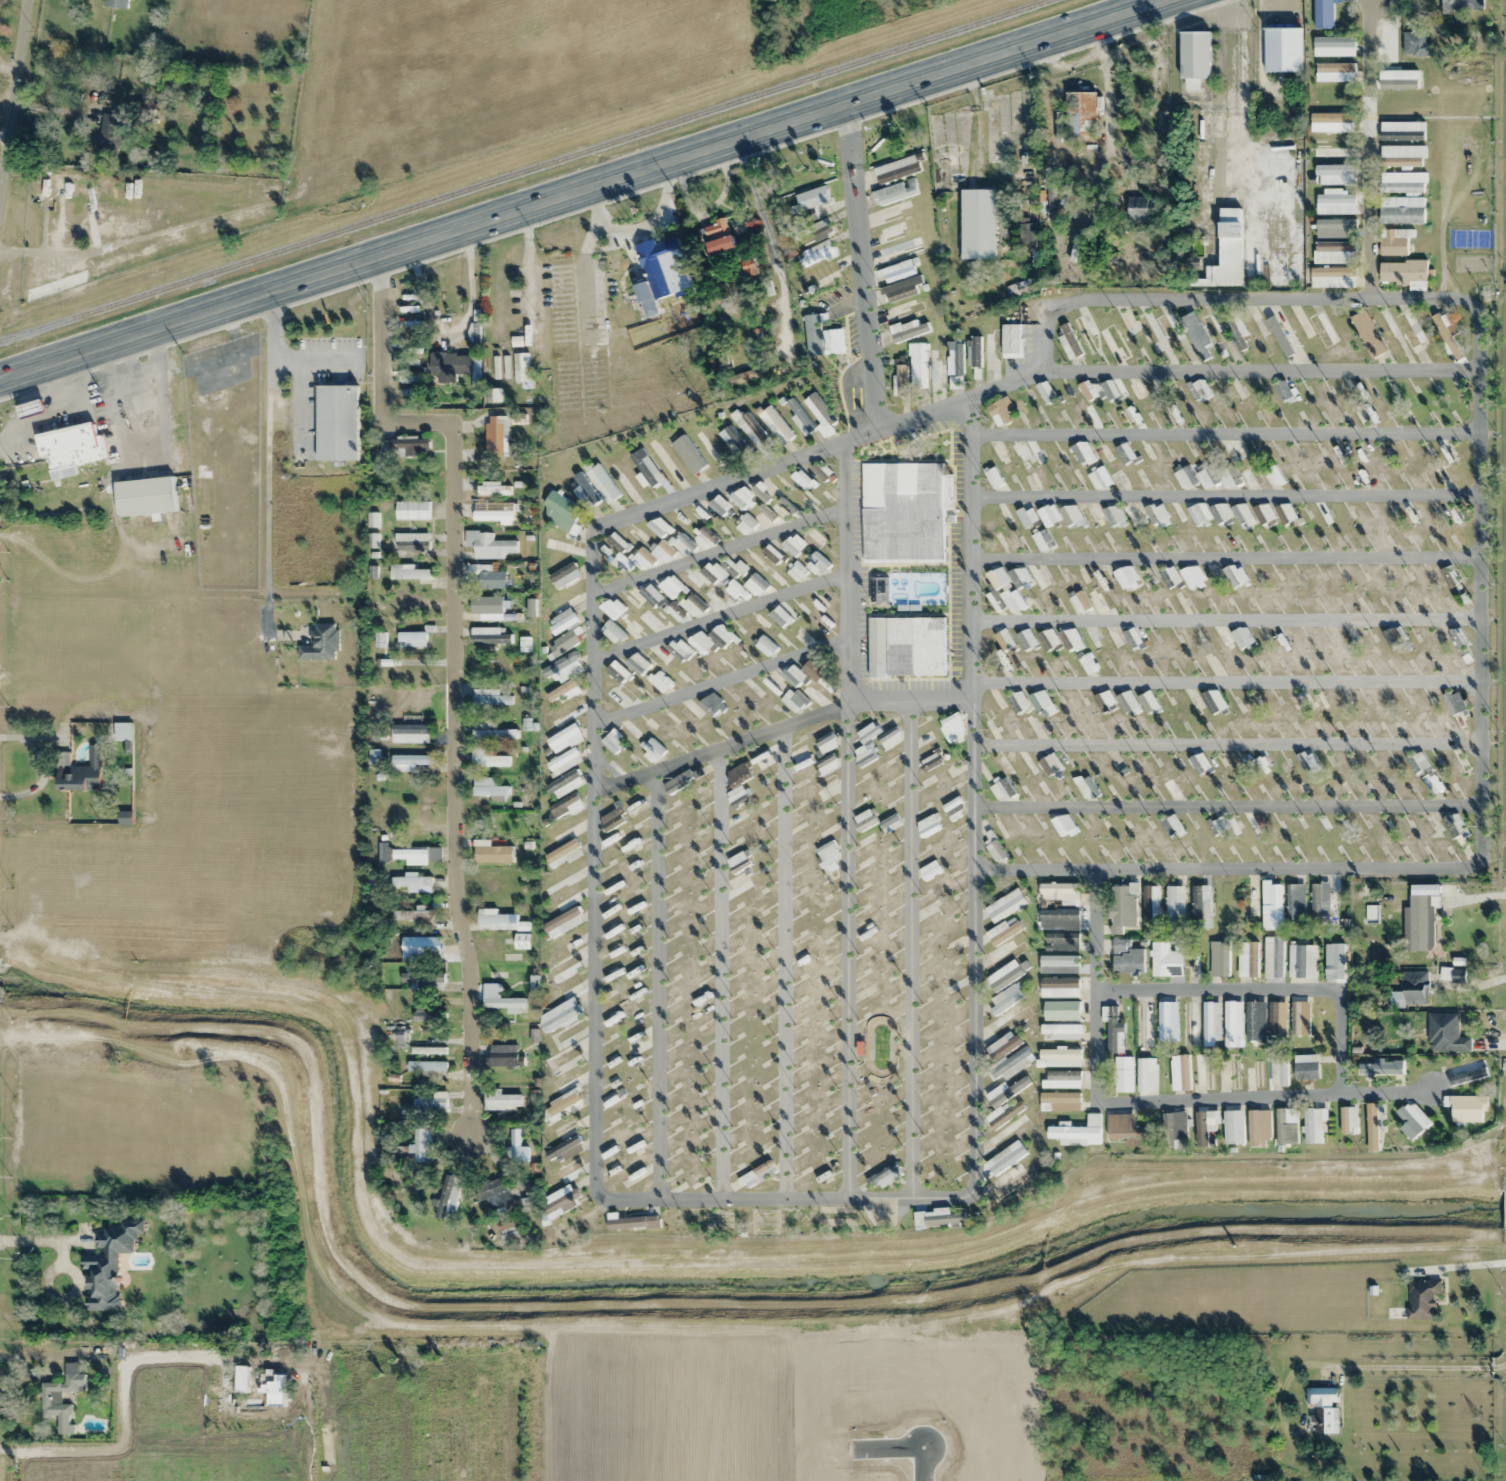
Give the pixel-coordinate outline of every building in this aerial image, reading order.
[(129,0),(104,0),(103,7),(128,10),(129,0)] [(1442,10),(1484,10),(1484,0),(1442,0),(1442,10)] [(1378,63),(1395,63),(1395,18),(1378,18),(1378,63)] [(1301,28),(1264,28),(1264,71),(1301,71),(1301,28)] [(1431,40),(1425,40),(1425,30),(1403,30),(1403,55),(1431,55),(1431,40)] [(1210,31),(1181,31),(1181,78),(1210,78),(1210,31)] [(1355,38),(1313,38),(1313,56),(1355,56),(1355,38)] [(1315,82),(1354,82),(1354,63),(1315,63),(1315,82)] [(1379,88),(1421,88),(1421,70),(1379,70),(1379,88)] [(1095,92),(1066,92),(1066,136),(1095,136),(1095,92)] [(1310,131),(1354,131),(1354,113),(1310,113),(1310,131)] [(100,146),(119,148),(122,115),(102,114),(100,146)] [(1423,121),(1379,121),(1379,140),(1423,140),(1423,121)] [(1312,157),(1355,157),(1355,139),(1312,139),(1312,157)] [(1424,167),(1424,145),(1381,145),(1381,167),(1424,167)] [(873,167),(878,184),(923,170),(918,154),(873,167)] [(1355,184),(1355,164),(1316,164),(1316,184),(1355,184)] [(1044,219),(1064,217),(1060,172),(1039,174),(1044,219)] [(1425,191),(1425,172),(1382,172),(1382,191),(1425,191)] [(918,192),(912,177),(873,193),(878,207),(918,192)] [(817,217),(814,207),(830,202),(825,185),(796,194),(804,221),(817,217)] [(996,259),(996,189),(962,189),(962,259),(996,259)] [(1356,194),(1316,194),(1316,210),(1356,210),(1356,194)] [(1128,196),(1128,220),(1156,220),(1156,196),(1128,196)] [(1242,207),(1220,207),(1220,266),(1206,266),(1206,279),(1190,279),(1190,285),(1242,286),(1242,207)] [(706,238),(728,231),(725,219),(702,226),(706,238)] [(833,231),(826,219),(797,235),(803,247),(833,231)] [(1356,219),(1316,219),(1316,236),(1356,236),(1356,219)] [(909,235),(904,222),(878,231),(882,244),(909,235)] [(1034,237),(1032,223),(1021,225),(1023,238),(1034,237)] [(1381,254),(1409,254),(1409,229),(1381,229),(1381,254)] [(707,241),(710,255),(736,249),(733,235),(707,241)] [(654,239),(635,244),(648,288),(690,275),(678,237),(655,244),(654,239)] [(923,252),(919,237),(880,249),(885,263),(923,252)] [(806,268),(836,253),(829,239),(799,254),(806,268)] [(1314,263),(1356,263),(1356,242),(1314,242),(1314,263)] [(737,262),(742,279),(757,274),(752,257),(737,262)] [(916,273),(911,260),(880,270),(884,283),(916,273)] [(1426,282),(1426,260),(1381,260),(1381,282),(1426,282)] [(839,276),(833,264),(805,279),(808,285),(816,280),(819,286),(839,276)] [(1356,286),(1356,269),(1311,269),(1311,287),(1356,286)] [(881,289),(887,304),(924,290),(918,275),(881,289)] [(1009,299),(1035,290),(1030,277),(1004,287),(1009,299)] [(622,328),(659,313),(647,286),(611,302),(622,328)] [(1411,347),(1426,339),(1409,308),(1394,317),(1411,347)] [(1324,348),(1338,341),(1322,309),(1308,317),(1324,348)] [(1354,315),(1369,358),(1384,352),(1368,309),(1354,315)] [(1210,342),(1192,311),(1179,318),(1203,361),(1210,357),(1204,346),(1210,342)] [(1228,335),(1212,311),(1199,319),(1216,343),(1228,335)] [(1263,336),(1269,333),(1256,311),(1243,319),(1265,357),(1272,353),(1263,336)] [(1171,345),(1183,338),(1169,312),(1157,318),(1171,345)] [(1267,317),(1285,357),(1298,351),(1280,312),(1267,317)] [(1115,322),(1125,338),(1139,330),(1129,313),(1115,322)] [(1137,318),(1149,345),(1159,340),(1147,313),(1137,318)] [(808,356),(823,354),(819,314),(804,315),(808,356)] [(1117,361),(1129,355),(1106,315),(1095,321),(1117,361)] [(892,341),(930,333),(927,323),(918,325),(917,320),(889,326),(892,341)] [(1055,330),(1072,359),(1083,352),(1065,324),(1055,330)] [(1022,357),(1022,325),(1002,325),(1002,357),(1022,357)] [(825,330),(825,353),(843,353),(843,330),(825,330)] [(998,331),(984,331),(984,364),(992,364),(992,379),(998,379),(998,331)] [(981,336),(970,336),(970,367),(981,367),(981,336)] [(947,375),(963,375),(963,341),(947,341),(947,375)] [(927,343),(910,343),(910,384),(927,384),(927,343)] [(429,353),(429,376),(471,376),(471,353),(429,353)] [(529,353),(515,353),(515,388),(529,388),(529,353)] [(907,396),(907,356),(895,356),(895,396),(907,396)] [(1187,385),(1197,403),(1213,394),(1202,377),(1187,385)] [(1140,397),(1147,392),(1136,378),(1129,384),(1140,397)] [(1083,398),(1104,396),(1105,400),(1117,399),(1115,381),(1097,383),(1096,380),(1081,382),(1083,398)] [(1295,399),(1284,380),(1274,386),(1285,404),(1295,399)] [(1054,402),(1048,381),(1038,384),(1043,405),(1054,402)] [(357,385),(316,385),(316,460),(357,460),(357,385)] [(837,420),(814,392),(803,401),(826,429),(837,420)] [(997,428),(1011,421),(1007,412),(1013,409),(1006,396),(986,407),(997,428)] [(801,436),(811,432),(797,398),(787,402),(801,436)] [(758,415),(782,444),(794,435),(770,405),(758,415)] [(746,412),(741,416),(736,410),(729,415),(756,448),(768,438),(746,412)] [(1161,416),(1168,425),(1176,419),(1169,410),(1161,416)] [(101,459),(93,422),(39,434),(49,481),(77,475),(75,465),(101,459)] [(503,453),(503,422),(489,422),(489,453),(503,453)] [(750,448),(726,426),(717,437),(740,458),(750,448)] [(717,466),(728,458),(706,427),(695,435),(717,466)] [(693,475),(705,466),(683,434),(671,443),(693,475)] [(429,451),(429,437),(395,437),(395,448),(403,448),(403,457),(421,457),(421,451),(429,451)] [(1080,465),(1094,461),(1088,440),(1073,445),(1080,465)] [(1026,457),(1017,442),(1006,449),(1015,463),(1026,457)] [(1116,448),(1125,464),(1136,459),(1127,442),(1116,448)] [(631,454),(650,488),(662,481),(644,448),(631,454)] [(613,463),(634,492),(640,487),(619,459),(613,463)] [(943,463),(863,463),(862,563),(943,564),(943,509),(951,509),(951,474),(943,474),(943,463)] [(1155,482),(1145,465),(1135,471),(1144,488),(1155,482)] [(1197,483),(1187,465),(1173,473),(1183,490),(1197,483)] [(1113,481),(1101,466),(1087,477),(1098,492),(1113,481)] [(1196,472),(1203,489),(1221,482),(1224,490),(1238,485),(1230,466),(1214,472),(1212,466),(1196,472)] [(1246,490),(1261,485),(1254,466),(1240,471),(1246,490)] [(1113,473),(1124,490),(1134,484),(1124,467),(1113,473)] [(1263,477),(1276,490),(1286,480),(1273,467),(1263,477)] [(1004,485),(995,468),(985,473),(994,490),(1004,485)] [(1046,481),(1036,468),(1028,474),(1038,488),(1046,481)] [(793,476),(808,490),(814,483),(798,469),(793,476)] [(572,489),(588,510),(600,500),(579,473),(572,478),(578,485),(572,489)] [(176,512),(173,476),(116,482),(119,517),(176,512)] [(788,494),(792,488),(779,479),(775,485),(788,494)] [(477,495),(510,495),(510,484),(477,484),(477,495)] [(745,510),(753,502),(737,489),(730,497),(745,510)] [(580,514),(552,493),(544,505),(560,517),(555,523),(567,532),(580,514)] [(730,507),(718,495),(709,504),(720,516),(730,507)] [(797,510),(785,498),(778,506),(790,518),(797,510)] [(1159,529),(1171,521),(1174,525),(1184,518),(1175,503),(1165,509),(1160,501),(1147,509),(1159,529)] [(429,519),(429,502),(396,502),(396,519),(429,519)] [(515,502),(473,502),(473,521),(515,521),(515,502)] [(710,514),(698,502),(689,511),(701,523),(710,514)] [(1146,519),(1137,502),(1124,508),(1133,526),(1146,519)] [(1231,518),(1227,502),(1211,506),(1215,523),(1231,518)] [(1233,506),(1238,527),(1253,524),(1247,502),(1233,506)] [(1275,519),(1269,502),(1257,507),(1263,523),(1275,519)] [(1277,506),(1281,524),(1295,521),(1291,502),(1277,506)] [(1037,511),(1047,528),(1061,519),(1051,503),(1037,511)] [(1065,507),(1074,527),(1084,523),(1075,503),(1065,507)] [(1187,509),(1198,527),(1207,521),(1196,503),(1187,509)] [(1084,507),(1088,522),(1101,519),(1098,504),(1084,507)] [(1109,528),(1124,524),(1119,505),(1104,508),(1109,528)] [(1032,522),(1024,507),(1015,512),(1024,527),(1032,522)] [(757,512),(762,527),(774,523),(769,508),(757,512)] [(670,519),(682,531),(690,523),(677,511),(670,519)] [(734,527),(745,537),(757,523),(746,513),(734,527)] [(649,524),(662,537),(670,529),(658,516),(649,524)] [(826,542),(811,527),(801,536),(816,551),(826,542)] [(697,536),(713,545),(718,538),(701,528),(697,536)] [(1053,549),(1048,530),(1034,534),(1038,553),(1053,549)] [(464,531),(464,546),(474,546),(474,558),(505,558),(505,553),(517,552),(517,540),(492,540),(492,531),(464,531)] [(429,550),(429,533),(395,533),(395,550),(429,550)] [(801,549),(790,537),(783,544),(794,555),(801,549)] [(662,543),(652,552),(662,564),(672,555),(662,543)] [(761,552),(776,564),(782,556),(768,544),(761,552)] [(651,566),(641,550),(632,556),(642,571),(651,566)] [(806,564),(818,576),(827,568),(815,555),(806,564)] [(739,572),(745,568),(740,561),(734,565),(739,572)] [(556,589),(581,577),(574,562),(548,575),(556,589)] [(726,572),(708,562),(704,569),(722,579),(726,572)] [(798,582),(807,572),(797,562),(787,572),(798,582)] [(1233,589),(1247,581),(1236,562),(1222,570),(1233,589)] [(413,568),(413,564),(390,564),(390,578),(429,578),(429,568),(413,568)] [(1192,592),(1204,585),(1192,564),(1180,571),(1192,592)] [(1182,581),(1171,565),(1159,573),(1170,588),(1182,581)] [(1009,581),(1000,566),(986,574),(995,589),(1009,581)] [(1017,588),(1031,579),(1023,566),(1009,575),(1017,588)] [(707,585),(695,567),(687,572),(699,591),(707,585)] [(1114,581),(1104,567),(1093,575),(1103,589),(1114,581)] [(1119,568),(1120,588),(1136,587),(1135,567),(1119,568)] [(1071,571),(1079,587),(1085,584),(1077,568),(1071,571)] [(473,577),(479,577),(479,589),(506,589),(506,569),(473,569),(473,577)] [(1157,584),(1148,569),(1140,573),(1149,589),(1157,584)] [(783,580),(772,570),(768,573),(779,584),(783,580)] [(743,584),(758,598),(769,587),(755,573),(743,584)] [(664,582),(677,595),(684,587),(671,575),(664,582)] [(746,595),(733,581),(725,588),(739,602),(746,595)] [(569,607),(581,599),(572,586),(551,601),(560,614),(547,623),(556,635),(578,620),(569,607)] [(622,599),(630,609),(641,601),(633,591),(622,599)] [(1003,598),(1011,614),(1025,607),(1016,591),(1003,598)] [(1067,599),(1077,615),(1088,609),(1079,592),(1067,599)] [(705,609),(692,594),(681,603),(695,618),(705,609)] [(503,597),(471,597),(471,614),(503,614),(503,597)] [(623,614),(609,598),(601,605),(615,621),(623,614)] [(770,614),(785,627),(792,619),(777,606),(770,614)] [(642,615),(658,630),(664,624),(648,608),(642,615)] [(626,625),(635,634),(643,627),(634,618),(626,625)] [(944,618),(868,618),(868,677),(944,677),(944,618)] [(298,659),(337,659),(337,623),(312,623),(312,645),(298,645),(298,659)] [(600,634),(619,644),(625,632),(607,623),(600,634)] [(713,631),(730,646),(737,639),(720,623),(713,631)] [(1242,651),(1255,642),(1244,625),(1231,633),(1242,651)] [(1361,644),(1350,625),(1338,631),(1350,651),(1361,644)] [(1383,631),(1389,649),(1406,643),(1400,625),(1383,631)] [(1468,644),(1459,625),(1449,630),(1458,649),(1468,644)] [(1233,642),(1224,626),(1210,633),(1219,650),(1233,642)] [(1122,643),(1113,627),(1102,634),(1112,650),(1122,643)] [(1123,633),(1133,650),(1143,644),(1134,627),(1123,633)] [(511,634),(500,633),(500,628),(471,628),(471,644),(511,644),(511,634)] [(1059,644),(1052,628),(1041,632),(1048,649),(1059,644)] [(1099,645),(1089,628),(1080,634),(1090,651),(1099,645)] [(1017,634),(1024,651),(1036,646),(1029,629),(1017,634)] [(554,656),(579,643),(573,630),(547,644),(554,656)] [(703,654),(713,643),(698,630),(688,642),(703,654)] [(1072,646),(1077,641),(1068,630),(1063,635),(1072,646)] [(1204,648),(1200,631),(1190,634),(1195,650),(1204,648)] [(427,632),(398,632),(398,648),(427,648),(427,632)] [(375,646),(383,646),(383,636),(375,636),(375,646)] [(520,652),(530,652),(530,637),(520,637),(520,652)] [(776,648),(761,637),(754,646),(769,657),(776,648)] [(684,659),(690,650),(675,639),(668,648),(684,659)] [(662,667),(670,657),(655,644),(647,653),(662,667)] [(540,670),(545,679),(552,675),(557,684),(583,670),(573,652),(540,670)] [(640,676),(650,667),(637,652),(627,661),(640,676)] [(1088,675),(1097,669),(1088,653),(1078,659),(1088,675)] [(816,682),(825,672),(810,659),(801,670),(816,682)] [(627,676),(616,661),(607,667),(617,683),(627,676)] [(794,686),(804,678),(793,664),(782,673),(794,686)] [(661,695),(671,685),(658,670),(647,679),(661,695)] [(550,706),(580,691),(574,680),(544,695),(550,706)] [(819,705),(827,696),(811,681),(803,691),(819,705)] [(608,695),(619,710),(633,701),(622,686),(608,695)] [(806,703),(792,688),(780,699),(795,714),(806,703)] [(1213,716),(1225,708),(1213,688),(1201,695),(1213,716)] [(512,705),(512,689),(473,689),(473,705),(512,705)] [(1043,711),(1052,705),(1043,689),(1034,695),(1043,711)] [(1467,711),(1456,689),(1442,696),(1453,718),(1467,711)] [(1017,715),(1030,707),(1019,690),(1007,698),(1017,715)] [(1106,708),(1115,704),(1109,690),(1100,694),(1106,708)] [(1139,710),(1130,690),(1117,696),(1126,716),(1139,710)] [(1146,715),(1158,711),(1153,691),(1141,694),(1146,715)] [(1298,716),(1308,711),(1299,691),(1289,696),(1298,716)] [(725,706),(711,692),(699,704),(713,718),(725,706)] [(681,710),(694,722),(702,713),(689,701),(681,710)] [(939,722),(949,744),(968,735),(958,713),(939,722)] [(985,723),(993,738),(1004,733),(996,717),(985,723)] [(1049,734),(1038,717),(1029,722),(1040,740),(1049,734)] [(533,729),(533,718),(523,718),(523,729),(533,729)] [(518,739),(518,729),(493,729),(493,721),(473,721),(473,739),(518,739)] [(636,743),(642,738),(627,721),(621,726),(627,733),(636,743)] [(852,752),(861,767),(876,758),(866,740),(880,732),(874,722),(857,732),(865,744),(852,752)] [(429,724),(391,724),(391,743),(429,743),(429,724)] [(554,754),(583,739),(575,724),(546,739),(554,754)] [(902,741),(896,728),(878,736),(883,749),(902,741)] [(619,749),(622,742),(614,738),(616,734),(609,731),(604,741),(619,749)] [(815,740),(821,753),(837,745),(831,733),(815,740)] [(665,751),(651,738),(640,749),(654,763),(665,751)] [(101,745),(89,745),(89,766),(69,766),(69,754),(59,754),(58,790),(101,790),(101,745)] [(751,757),(759,770),(775,760),(767,747),(751,757)] [(546,762),(552,775),(581,761),(575,748),(546,762)] [(791,762),(803,771),(813,758),(801,749),(791,762)] [(473,766),(509,766),(509,755),(484,755),(484,751),(473,751),(473,766)] [(1430,767),(1421,751),(1407,759),(1417,775),(1430,767)] [(1447,758),(1458,775),(1468,768),(1458,751),(1447,758)] [(1035,770),(1024,752),(1014,758),(1025,776),(1035,770)] [(1048,777),(1062,768),(1052,752),(1038,761),(1048,777)] [(1210,770),(1203,753),(1191,757),(1197,775),(1210,770)] [(815,763),(821,775),(839,766),(833,754),(815,763)] [(921,760),(926,770),(941,763),(936,754),(921,760)] [(430,771),(430,755),(391,755),(391,771),(430,771)] [(704,772),(697,763),(663,787),(669,796),(704,772)] [(748,801),(740,783),(752,778),(745,763),(724,772),(734,792),(728,794),(734,808),(748,801)] [(554,801),(584,782),(575,768),(545,787),(554,801)] [(823,799),(840,790),(833,776),(816,785),(823,799)] [(1162,783),(1173,801),(1185,794),(1174,776),(1162,783)] [(509,796),(509,786),(490,786),(490,777),(473,777),(473,796),(509,796)] [(1075,785),(1086,802),(1099,794),(1088,777),(1075,785)] [(1439,785),(1429,777),(1424,782),(1435,791),(1439,785)] [(940,785),(936,778),(922,785),(925,792),(940,785)] [(1011,796),(1009,779),(991,782),(993,799),(1011,796)] [(584,806),(576,792),(548,807),(556,821),(584,806)] [(606,832),(648,805),(640,793),(598,819),(606,832)] [(963,803),(959,797),(942,806),(950,821),(956,818),(951,810),(963,803)] [(877,821),(868,809),(852,820),(861,832),(877,821)] [(733,831),(750,822),(744,810),(727,819),(733,831)] [(1460,850),(1467,847),(1462,837),(1468,834),(1458,812),(1445,818),(1460,850)] [(1186,831),(1171,813),(1161,822),(1176,839),(1186,831)] [(902,825),(897,814),(879,822),(884,833),(902,825)] [(1058,835),(1074,831),(1069,814),(1053,819),(1058,835)] [(1429,836),(1441,830),(1433,814),(1421,819),(1429,836)] [(922,837),(941,829),(934,815),(915,823),(922,837)] [(545,833),(552,847),(583,830),(575,816),(545,833)] [(1220,836),(1229,830),(1220,816),(1211,823),(1220,836)] [(606,853),(625,843),(619,832),(600,842),(606,853)] [(1008,857),(996,840),(985,847),(997,865),(1008,857)] [(544,855),(550,868),(582,855),(576,841),(544,855)] [(823,866),(839,860),(833,841),(816,847),(823,866)] [(379,842),(379,861),(440,861),(440,847),(388,847),(388,842),(379,842)] [(475,862),(514,862),(514,846),(475,846),(475,862)] [(751,866),(747,852),(727,858),(732,872),(751,866)] [(942,870),(935,860),(918,871),(925,882),(942,870)] [(583,877),(576,863),(541,879),(548,894),(583,877)] [(391,887),(432,887),(432,877),(391,877),(391,887)] [(1281,928),(1281,884),(1270,884),(1270,880),(1263,880),(1263,928),(1281,928)] [(1305,882),(1288,882),(1288,918),(1305,918),(1305,882)] [(1079,883),(1040,883),(1040,899),(1079,899),(1079,883)] [(1329,883),(1311,883),(1311,917),(1329,917),(1329,883)] [(584,898),(578,884),(550,898),(557,911),(584,898)] [(1193,885),(1193,930),(1212,930),(1212,885),(1193,885)] [(1239,885),(1239,916),(1256,916),(1256,885),(1239,885)] [(1167,886),(1167,926),(1184,926),(1184,886),(1167,886)] [(1137,887),(1112,887),(1112,926),(1137,926),(1137,887)] [(1143,887),(1143,920),(1160,920),(1160,887),(1143,887)] [(1410,950),(1433,950),(1433,895),(1410,895),(1410,950)] [(942,916),(935,901),(914,912),(922,926),(942,916)] [(583,922),(577,908),(542,924),(549,938),(583,922)] [(432,910),(393,910),(393,921),(432,921),(432,910)] [(517,930),(517,914),(495,914),(495,910),(478,910),(478,930),(517,930)] [(1040,929),(1079,929),(1079,910),(1040,910),(1040,929)] [(985,933),(994,949),(984,955),(992,969),(1026,951),(1022,942),(1013,946),(1009,939),(1023,931),(1015,917),(985,933)] [(553,954),(582,945),(578,932),(549,942),(553,954)] [(1079,933),(1045,933),(1045,951),(1079,951),(1079,933)] [(515,934),(515,949),(530,949),(530,934),(515,934)] [(405,952),(440,952),(440,937),(405,937),(405,952)] [(1264,979),(1283,979),(1283,937),(1264,937),(1264,979)] [(1129,939),(1113,939),(1113,973),(1144,972),(1143,948),(1129,948),(1129,939)] [(1151,942),(1151,976),(1181,976),(1181,951),(1170,951),(1170,942),(1151,942)] [(1210,976),(1229,976),(1229,942),(1210,942),(1210,976)] [(1239,977),(1258,977),(1258,943),(1239,943),(1239,977)] [(1344,944),(1325,944),(1325,980),(1344,980),(1344,944)] [(1289,978),(1315,978),(1315,950),(1306,950),(1306,945),(1289,945),(1289,978)] [(1187,981),(1198,981),(1198,947),(1187,947),(1187,981)] [(547,966),(552,982),(583,970),(578,955),(547,966)] [(1079,973),(1079,956),(1040,957),(1040,973),(1079,973)] [(1402,1004),(1428,1004),(1428,971),(1402,971),(1402,1004)] [(444,973),(400,973),(400,982),(408,982),(408,990),(444,990),(444,973)] [(581,981),(576,975),(550,992),(555,999),(581,981)] [(962,986),(957,976),(940,984),(946,995),(962,986)] [(1040,997),(1079,997),(1079,978),(1040,978),(1040,997)] [(500,998),(500,984),(482,984),(482,1008),(506,1008),(506,1013),(525,1013),(525,998),(500,998)] [(583,1014),(573,997),(540,1016),(549,1033),(583,1014)] [(1080,1002),(1044,1002),(1044,1019),(1080,1019),(1080,1002)] [(1152,1002),(1134,1002),(1134,1046),(1152,1046),(1152,1002)] [(1176,1041),(1176,1002),(1159,1002),(1159,1041),(1176,1041)] [(1197,1002),(1181,1002),(1181,1046),(1197,1046),(1197,1002)] [(1203,1045),(1220,1045),(1220,1002),(1203,1002),(1203,1045)] [(1225,1002),(1225,1047),(1241,1047),(1241,1002),(1225,1002)] [(1265,1002),(1247,1002),(1247,1040),(1265,1040),(1265,1002)] [(1269,1002),(1269,1035),(1286,1035),(1286,1002),(1269,1002)] [(1309,1002),(1291,1002),(1291,1036),(1309,1036),(1309,1002)] [(1000,1024),(996,1019),(986,1026),(996,1040),(1031,1015),(1024,1006),(1000,1024)] [(1124,1033),(1124,1023),(1116,1023),(1116,1007),(1107,1007),(1107,1052),(1118,1052),(1118,1033),(1124,1033)] [(443,1021),(443,1012),(413,1012),(413,1021),(443,1021)] [(1459,1037),(1458,1013),(1428,1013),(1429,1052),(1471,1051),(1470,1037),(1459,1037)] [(543,1059),(552,1077),(584,1060),(572,1035),(581,1030),(578,1023),(554,1036),(561,1050),(543,1059)] [(1050,1040),(1080,1040),(1080,1024),(1041,1024),(1041,1034),(1050,1034),(1050,1040)] [(526,1056),(517,1056),(517,1045),(489,1045),(489,1067),(526,1067),(526,1056)] [(1007,1081),(1034,1058),(1024,1046),(1000,1067),(998,1064),(987,1073),(995,1081),(1003,1075),(1007,1081)] [(1080,1067),(1080,1050),(1042,1050),(1042,1067),(1080,1067)] [(1287,1054),(1271,1054),(1271,1088),(1287,1088),(1287,1054)] [(1195,1055),(1195,1091),(1212,1091),(1212,1055),(1195,1055)] [(1294,1055),(1294,1079),(1319,1079),(1319,1055),(1294,1055)] [(1170,1056),(1170,1092),(1190,1092),(1190,1056),(1170,1056)] [(1132,1057),(1115,1057),(1115,1093),(1132,1093),(1132,1057)] [(1450,1087),(1487,1076),(1482,1058),(1445,1069),(1450,1087)] [(1137,1059),(1137,1093),(1154,1093),(1154,1059),(1137,1059)] [(446,1061),(407,1061),(407,1071),(446,1071),(446,1061)] [(1247,1061),(1247,1088),(1263,1088),(1263,1061),(1247,1061)] [(1403,1061),(1357,1061),(1357,1076),(1403,1076),(1403,1061)] [(1080,1088),(1080,1072),(1047,1072),(1047,1088),(1080,1088)] [(1033,1129),(1024,1113),(1026,1112),(1020,1101),(1000,1113),(995,1105),(1030,1085),(1025,1077),(1000,1092),(997,1088),(986,1094),(996,1111),(986,1117),(995,1134),(987,1139),(995,1151),(1033,1129)] [(484,1109),(522,1109),(522,1094),(501,1094),(501,1089),(484,1089),(484,1109)] [(433,1099),(413,1099),(413,1114),(447,1114),(447,1092),(433,1092),(433,1099)] [(1080,1110),(1080,1093),(1051,1093),(1051,1110),(1080,1110)] [(1450,1122),(1483,1122),(1483,1111),(1487,1111),(1487,1095),(1450,1095),(1450,1122)] [(1411,1141),(1431,1124),(1411,1100),(1396,1112),(1406,1124),(1400,1128),(1411,1141)] [(1367,1152),(1382,1152),(1382,1104),(1367,1104),(1367,1152)] [(1340,1133),(1357,1133),(1357,1107),(1340,1107),(1340,1133)] [(1277,1144),(1297,1144),(1297,1109),(1277,1109),(1277,1144)] [(1305,1109),(1305,1141),(1316,1141),(1316,1133),(1326,1133),(1326,1109),(1305,1109)] [(1243,1110),(1225,1110),(1225,1145),(1243,1145),(1243,1110)] [(1249,1110),(1249,1147),(1270,1147),(1270,1110),(1249,1110)] [(1196,1147),(1209,1147),(1209,1131),(1215,1131),(1215,1111),(1196,1111),(1196,1147)] [(1187,1141),(1187,1113),(1162,1113),(1162,1148),(1177,1148),(1177,1141),(1187,1141)] [(1059,1146),(1100,1146),(1100,1114),(1087,1114),(1087,1127),(1048,1127),(1048,1138),(1059,1138),(1059,1146)] [(1134,1127),(1134,1114),(1107,1114),(1107,1140),(1126,1140),(1126,1145),(1153,1145),(1153,1127),(1134,1127)] [(528,1147),(520,1147),(520,1129),(509,1129),(509,1163),(528,1163),(528,1147)] [(546,1151),(553,1166),(586,1149),(578,1135),(546,1151)] [(987,1168),(998,1178),(1025,1149),(1014,1139),(987,1168)] [(585,1172),(578,1158),(552,1172),(559,1186),(585,1172)] [(870,1186),(877,1182),(881,1189),(903,1176),(896,1163),(867,1179),(870,1186)] [(684,1180),(690,1189),(710,1177),(705,1168),(684,1180)] [(446,1211),(453,1213),(462,1179),(446,1175),(435,1217),(443,1220),(446,1211)] [(499,1207),(512,1203),(504,1176),(476,1185),(482,1203),(496,1199),(499,1207)] [(948,1214),(948,1211),(914,1211),(914,1228),(965,1227),(965,1214),(948,1214)] [(608,1218),(608,1228),(658,1228),(658,1218),(608,1218)] [(117,1311),(118,1253),(134,1253),(134,1235),(142,1235),(142,1220),(120,1219),(119,1226),(103,1225),(103,1233),(95,1233),(95,1254),(81,1254),(81,1270),(89,1270),(88,1310),(117,1311)] [(1408,1281),(1409,1320),(1435,1319),(1434,1296),(1441,1296),(1441,1280),(1408,1281)] [(41,1383),(42,1418),(57,1418),(57,1434),(72,1433),(71,1403),(62,1404),(61,1391),(85,1391),(84,1373),(79,1373),(79,1362),(64,1362),(65,1382),(41,1383)] [(247,1392),(247,1366),(236,1366),(236,1392),(247,1392)] [(1338,1433),(1338,1387),(1306,1387),(1306,1405),(1313,1405),(1313,1433),(1338,1433)]
